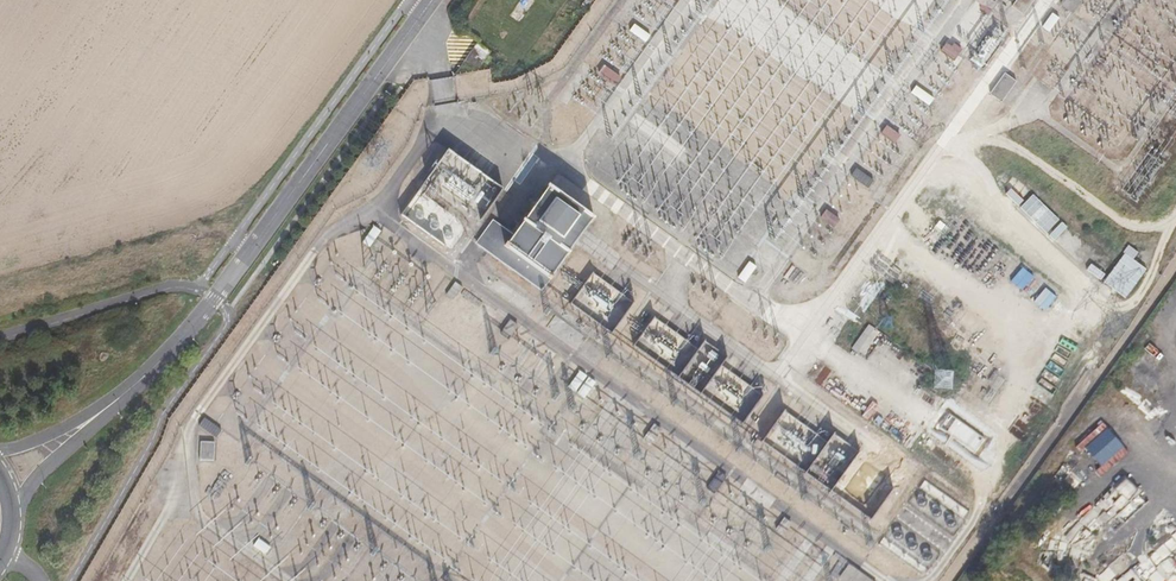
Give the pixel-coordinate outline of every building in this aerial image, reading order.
[(977,3),(984,7),(981,10),(988,15),(997,3),(993,0),(979,0),(977,3)] [(1011,8),(1024,17),(1036,0),(1017,0),(1011,8)] [(1061,6),(1073,14),(1083,0),(1082,0),(1065,0),(1061,6)] [(1060,17),(1052,11),(1043,25),(1050,30),(1060,17)] [(653,35),(636,23),(630,32),(647,43),(653,35)] [(495,50),(477,41),(463,62),(475,70),(485,68),(495,50)] [(948,42),(941,52),(954,62),(961,52),(948,42)] [(623,76),(606,64),(600,74),(616,86),(623,76)] [(1006,73),(990,95),(1002,104),(1018,82),(1006,73)] [(918,86),(912,94),(930,107),(935,99),(918,86)] [(889,126),(883,135),(898,144),(903,135),(889,126)] [(858,168),(852,177),(869,190),(875,181),(858,168)] [(463,191),(463,200),(500,200),(500,172),(456,173),(456,191),(463,191)] [(544,291),(594,218),(549,187),(517,235),(495,220),(478,245),(544,291)] [(1022,205),(1047,232),(1060,220),(1035,193),(1022,205)] [(828,209),(821,219),(833,227),(840,218),(828,209)] [(380,229),(373,224),(360,241),(368,247),(380,229)] [(1133,258),(1138,251),(1130,246),(1104,281),(1127,298),(1148,269),(1133,258)] [(815,262),(799,251),(793,259),(810,270),(815,262)] [(758,267),(750,262),(739,277),(747,282),(758,267)] [(463,288),(454,282),(445,295),(454,301),(463,288)] [(624,297),(619,304),(627,311),(633,304),(624,297)] [(517,325),(510,320),(500,334),(507,339),(517,325)] [(589,377),(581,371),(569,388),(578,394),(589,377)] [(597,383),(590,378),(579,395),(586,400),(597,383)] [(206,418),(200,426),(217,438),(223,430),(206,418)] [(1080,443),(1106,472),(1129,451),(1103,422),(1080,443)] [(664,430),(656,425),(648,437),(656,442),(664,430)] [(214,441),(198,440),(197,459),(213,460),(214,441)] [(729,479),(720,473),(708,491),(717,497),(729,479)] [(1136,492),(1127,480),(1117,488),(1126,499),(1136,492)] [(793,524),(785,519),(776,532),(783,537),(793,524)] [(272,548),(259,539),(254,547),(267,555),(272,548)] [(852,568),(843,580),(872,580),(852,568)]
